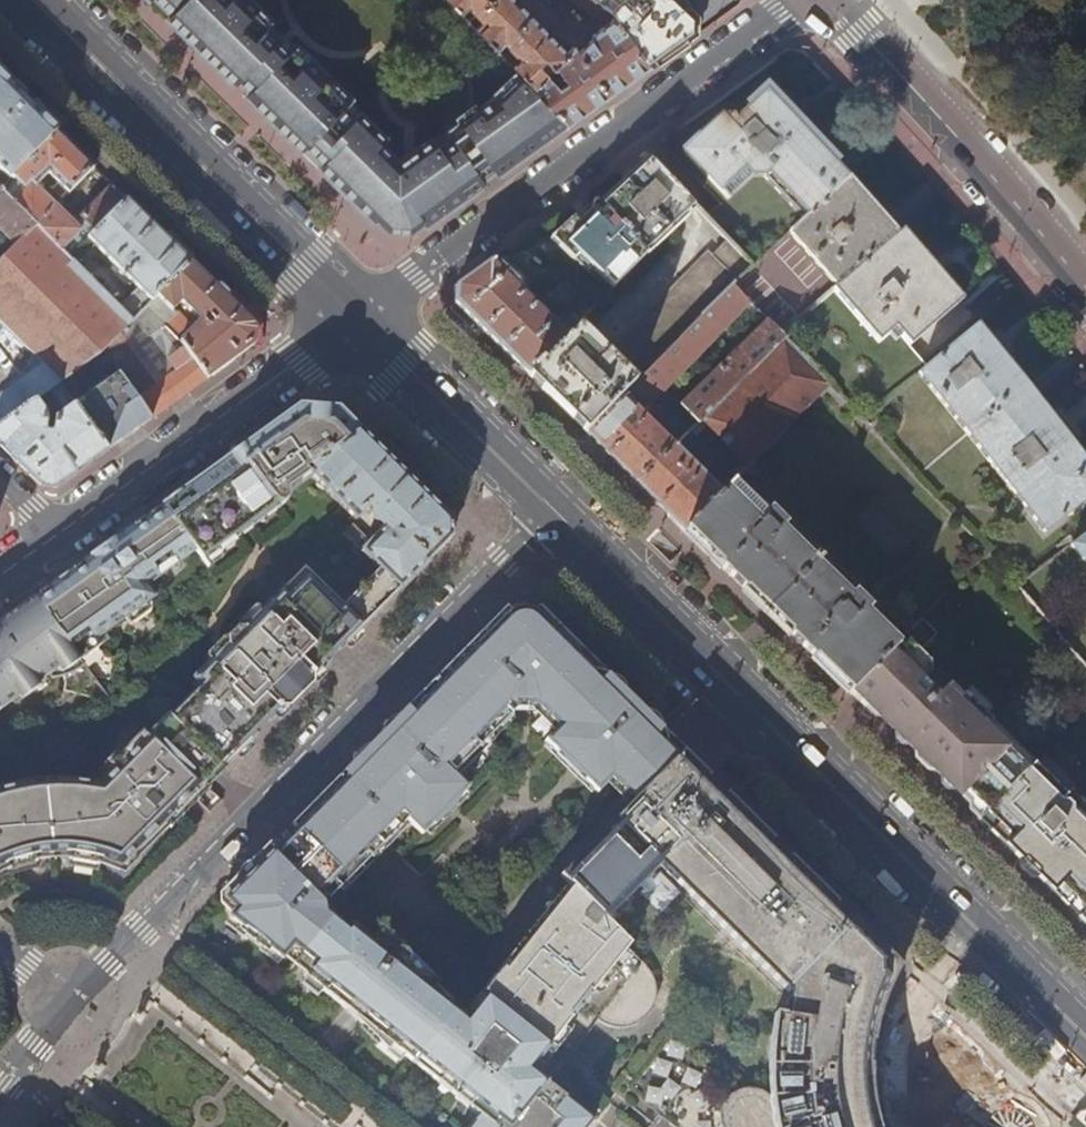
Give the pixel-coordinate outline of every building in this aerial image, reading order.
[(183,0),(154,0),(169,15),(183,0)] [(569,124),(518,73),(494,96),(495,98),(478,109),(475,106),(457,119),(460,123),(447,132),(451,136),(438,145),(432,136),(398,160),(380,141),(385,136),(360,111),(351,118),(340,106),(349,98),(326,74),(322,78),(307,63),(311,59),(293,42),(289,46),(280,37),(277,40),(266,29),(272,22),(257,7),(252,10),(242,0),(183,0),(169,15),(165,18),(233,85),(238,81),(246,90),(242,94),(299,150),(303,145),(320,161),(316,166),(372,221),(380,222),(388,230),(410,232),(419,226),(426,226),(485,184),(482,181),(496,171),(498,174),(569,124)] [(513,67),(518,73),(569,124),(607,97),(648,68),(645,63),(609,12),(604,17),(609,23),(592,35),(593,37),(579,52),(573,46),(566,53),(514,0),(445,0),(460,14),(468,6),(484,22),(477,31),(494,49),(503,41),(521,59),(513,67)] [(596,17),(603,7),(594,0),(574,0),(596,17)] [(684,35),(693,29),(693,15),(677,0),(594,0),(603,7),(609,12),(645,63),(684,35)] [(648,68),(687,39),(684,35),(645,63),(648,68)] [(58,132),(35,109),(0,75),(0,168),(12,179),(14,177),(58,132)] [(803,220),(848,179),(767,91),(732,123),(725,117),(699,141),(694,136),(679,151),(723,200),(751,174),(760,173),(803,220)] [(93,167),(79,153),(58,132),(14,177),(21,184),(8,196),(1,190),(0,191),(0,230),(15,245),(37,225),(56,204),(36,185),(49,172),(58,182),(54,188),(63,197),(93,167)] [(696,208),(647,157),(597,205),(643,255),(645,256),(696,208)] [(896,233),(848,179),(803,220),(789,233),(835,287),(896,233)] [(96,231),(126,200),(117,191),(113,186),(83,217),(96,231)] [(157,295),(190,262),(164,237),(126,200),(96,231),(89,238),(146,296),(136,299),(128,307),(136,316),(145,307),(157,295)] [(81,229),(56,204),(37,225),(62,249),(81,229)] [(579,222),(566,208),(540,227),(505,252),(532,278),(564,310),(577,324),(643,255),(597,205),(595,204),(591,205),(590,206),(589,207),(588,208),(589,210),(589,212),(579,222)] [(103,350),(132,320),(70,258),(62,249),(37,225),(15,245),(0,261),(0,321),(42,363),(0,393),(0,425),(35,400),(50,389),(59,382),(103,350)] [(957,303),(896,233),(835,287),(780,335),(782,338),(828,384),(862,421),(919,374),(928,367),(908,345),(957,303)] [(86,250),(82,245),(77,250),(81,255),(86,250)] [(455,288),(455,304),(488,337),(527,375),(577,324),(564,310),(551,324),(520,292),(532,278),(505,252),(455,288)] [(227,299),(190,262),(157,295),(171,309),(181,301),(200,321),(180,342),(171,332),(183,320),(174,312),(162,324),(145,307),(136,316),(132,320),(103,350),(119,372),(151,417),(251,346),(252,324),(227,299)] [(747,302),(731,285),(636,382),(586,434),(606,455),(636,484),(673,446),(639,412),(646,405),(645,404),(747,302)] [(782,338),(780,335),(766,321),(679,405),(680,406),(671,414),(687,431),(700,418),(782,338)] [(577,324),(527,375),(555,403),(586,434),(636,382),(577,324)] [(976,326),(928,367),(919,374),(966,435),(1026,386),(1023,382),(1020,384),(980,334),(981,332),(976,326)] [(828,384),(782,338),(700,418),(748,466),(828,384)] [(107,449),(151,417),(119,372),(74,404),(107,449)] [(107,449),(74,404),(59,382),(50,389),(66,410),(57,417),(55,430),(51,432),(44,431),(46,415),(35,400),(0,425),(0,444),(39,484),(58,484),(107,449)] [(1026,386),(966,435),(1044,533),(1085,500),(1085,467),(1037,405),(1039,404),(1026,386)] [(311,477),(360,432),(347,420),(336,409),(303,405),(235,454),(274,511),(288,500),(289,493),(311,477)] [(450,538),(450,521),(403,475),(360,432),(311,477),(355,521),(365,511),(369,515),(370,519),(374,524),(379,524),(384,529),(371,542),(352,524),(342,534),(379,571),(399,591),(450,538)] [(721,494),(673,446),(636,484),(657,504),(684,531),(721,494)] [(201,563),(274,511),(235,454),(196,482),(159,508),(192,552),(201,563)] [(721,494),(684,531),(734,580),(801,647),(812,658),(848,693),(897,644),(864,612),(867,609),(853,595),(850,598),(820,569),(823,565),(817,559),(814,562),(780,530),(784,527),(769,513),(766,516),(732,482),(721,494)] [(145,586),(192,552),(159,508),(140,522),(125,532),(125,536),(112,546),(106,545),(101,550),(145,586)] [(1070,546),(1085,568),(1085,534),(1070,546)] [(152,598),(145,586),(101,550),(99,551),(95,554),(92,561),(73,574),(72,571),(35,597),(80,660),(97,648),(92,641),(128,616),(132,623),(148,610),(152,598)] [(297,693),(361,629),(399,591),(379,571),(345,605),(306,566),(245,630),(240,629),(231,639),(230,644),(196,679),(203,687),(172,718),(222,769),(297,693)] [(55,666),(61,674),(80,660),(35,597),(0,622),(0,706),(55,666)] [(536,619),(539,614),(536,612),(532,610),(528,608),(524,607),(518,608),(513,610),(507,615),(511,619),(536,619)] [(553,748),(613,688),(572,647),(539,614),(536,619),(511,619),(507,615),(421,702),(286,839),(339,890),(407,820),(422,836),(429,828),(426,825),(461,790),(464,793),(470,786),(456,772),(481,747),(472,738),(495,715),(503,723),(517,710),(528,709),(528,706),(535,707),(558,729),(547,741),(553,748)] [(897,644),(848,693),(862,707),(870,700),(911,741),(908,746),(940,775),(944,772),(976,804),(984,813),(1026,771),(983,729),(989,722),(961,695),(959,697),(948,687),(944,692),(941,690),(935,696),(914,675),(921,668),(897,644)] [(632,803),(680,754),(639,714),(613,688),(553,748),(564,758),(570,752),(587,770),(581,776),(599,793),(610,781),(632,803)] [(870,700),(862,707),(875,719),(881,718),(894,731),(893,737),(901,746),(908,746),(911,741),(870,700)] [(222,769),(172,718),(170,716),(136,751),(131,745),(104,774),(109,779),(101,787),(86,784),(67,783),(47,783),(26,786),(7,789),(0,791),(0,871),(7,867),(20,863),(37,859),(49,857),(72,858),(87,860),(102,864),(109,867),(124,873),(136,861),(135,860),(168,826),(222,769)] [(1033,765),(989,722),(983,729),(1026,771),(1033,765)] [(786,990),(855,922),(843,910),(775,842),(721,789),(683,751),(680,754),(632,803),(561,874),(572,886),(607,920),(661,866),(786,990)] [(1026,771),(984,813),(995,823),(988,831),(1020,862),(1022,860),(1028,866),(1036,874),(1033,876),(1064,906),(1072,899),(1084,910),(1085,908),(1085,810),(1080,805),(1084,800),(1071,787),(1063,794),(1033,765),(1026,771)] [(944,772),(940,775),(939,782),(955,799),(967,811),(977,820),(984,813),(976,804),(944,772)] [(995,823),(984,813),(977,820),(988,831),(995,823)] [(276,849),(271,846),(234,883),(222,896),(222,904),(233,914),(230,918),(245,929),(243,932),(266,950),(269,948),(284,960),(287,957),(295,963),(333,915),(326,909),(327,902),(339,890),(286,839),(276,849)] [(100,872),(102,864),(87,860),(72,858),(71,866),(85,868),(100,872)] [(39,867),(37,859),(20,863),(7,867),(10,875),(24,870),(39,867)] [(655,977),(654,975),(648,967),(630,949),(632,946),(607,920),(572,886),(509,972),(503,967),(491,980),(484,991),(489,996),(467,1019),(456,1010),(413,1063),(479,1115),(470,1126),(589,1126),(594,1121),(595,1119),(550,1083),(599,1019),(604,1023),(612,1026),(621,1028),(627,1028),(634,1026),(642,1022),(647,1017),(652,1011),(655,1006),(657,997),(658,988),(655,977)] [(1077,918),(1084,910),(1072,899),(1064,906),(1077,918)] [(1084,910),(1077,918),(1085,927),(1085,908),(1084,910)] [(394,1047),(413,1063),(456,1010),(420,981),(428,971),(404,948),(397,949),(381,934),(375,941),(354,924),(349,929),(333,915),(295,963),(308,974),(305,977),(346,1010),(389,1053),(394,1047)] [(876,1112),(873,1097),(872,1081),(872,1068),(873,1052),(875,1034),(880,1017),(885,1003),(892,985),(902,968),(879,945),(855,922),(786,990),(789,993),(784,1015),(775,1013),(771,1036),(769,1058),(769,1079),(769,1096),(763,1091),(754,1087),(743,1089),(735,1092),(728,1098),(723,1105),(721,1109),(721,1115),(721,1124),(722,1126),(879,1126),(876,1112)] [(1074,1119),(1083,1126),(1085,1126),(1085,1106),(1074,1119)]
